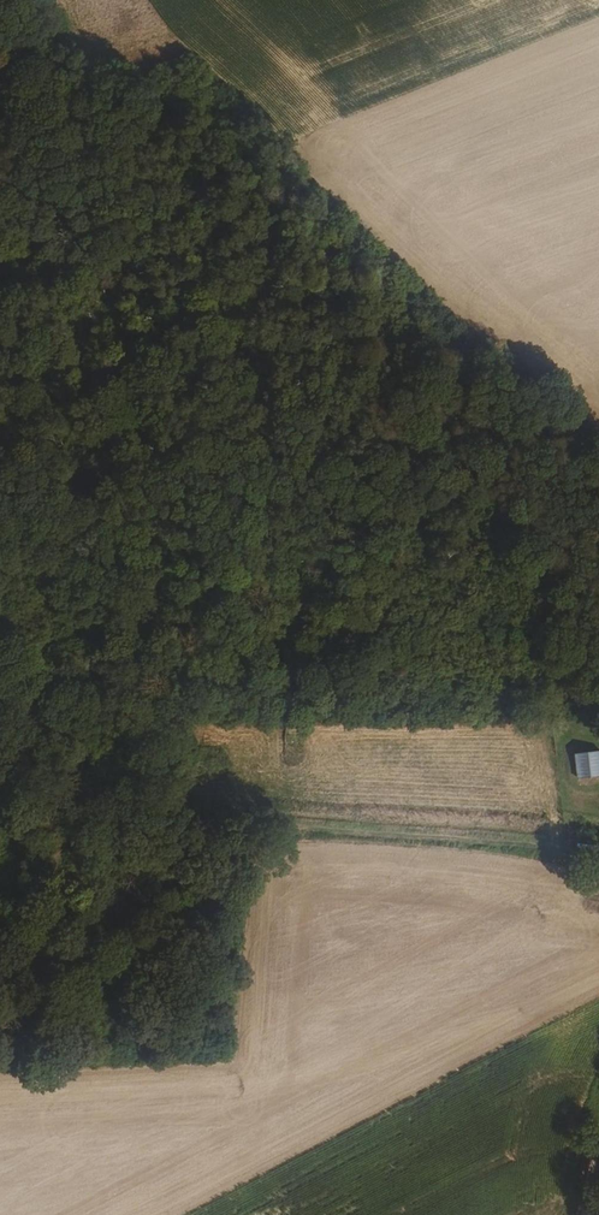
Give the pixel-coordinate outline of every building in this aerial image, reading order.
[(594,752),(571,755),(574,779),(598,776),(594,752)]
